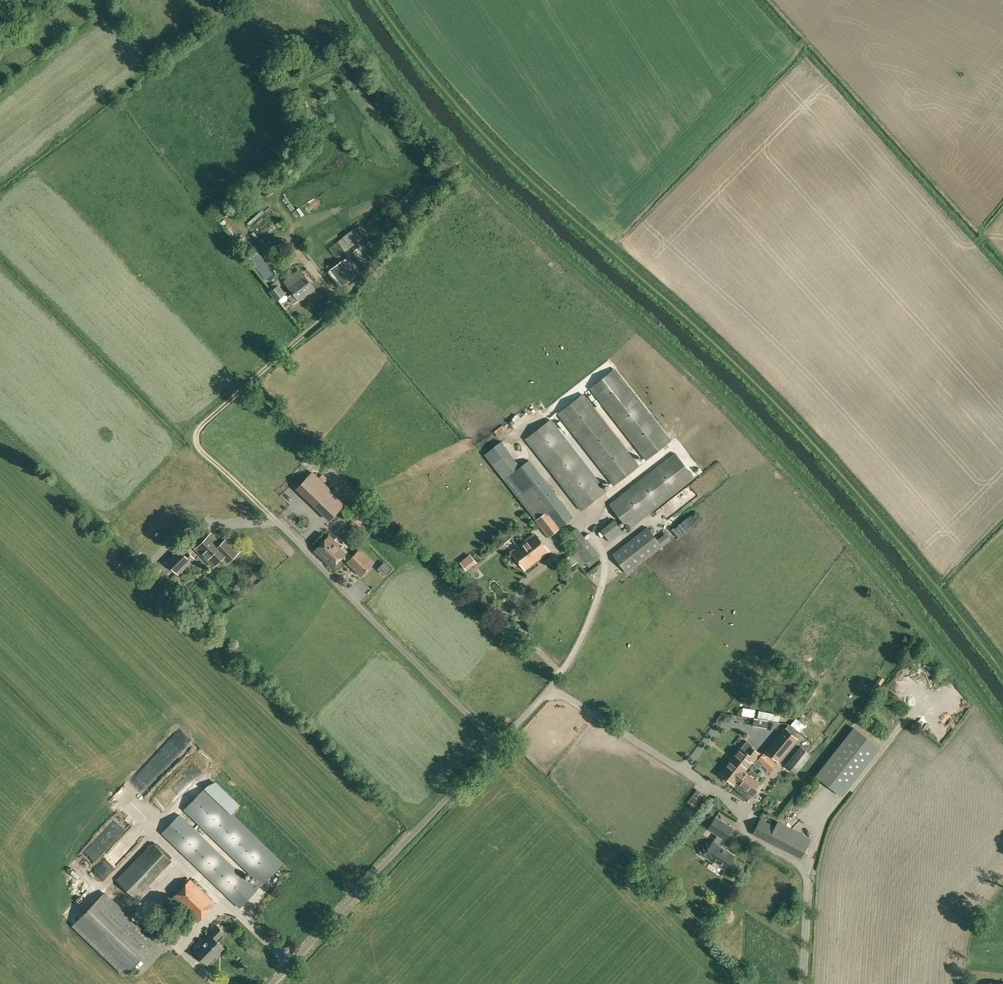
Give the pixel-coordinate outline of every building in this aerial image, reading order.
[(354,242),(360,236),(354,228),(347,233),(354,242)] [(349,245),(343,237),(338,241),(345,251),(355,244),(354,242),(349,245)] [(267,281),(275,275),(276,274),(259,251),(250,258),(267,281)] [(359,272),(348,257),(344,260),(343,259),(330,269),(343,286),(356,276),(355,275),(359,272)] [(299,301),(315,288),(304,273),(300,268),(283,281),(287,286),(299,301)] [(336,283),(332,273),(323,277),(327,287),(336,283)] [(277,300),(284,294),(278,286),(270,292),(277,300)] [(646,460),(671,440),(615,368),(589,388),(646,460)] [(613,485),(639,465),(583,393),(557,413),(613,485)] [(581,511),(607,490),(551,419),(525,439),(581,511)] [(559,528),(560,528),(574,517),(550,486),(529,459),(518,467),(507,452),(499,443),(484,455),(492,464),(535,520),(548,537),(559,528)] [(628,529),(695,478),(675,452),(609,504),(628,529)] [(721,478),(729,472),(723,464),(715,470),(721,478)] [(297,491),(327,522),(344,506),(313,475),(297,491)] [(668,507),(675,514),(685,503),(677,497),(668,507)] [(362,516),(355,520),(361,529),(367,525),(362,516)] [(627,574),(662,546),(647,526),(611,554),(627,574)] [(589,567),(600,558),(596,554),(598,552),(577,527),(564,538),(576,552),(571,555),(581,566),(585,563),(589,567)] [(503,543),(511,537),(506,531),(499,537),(503,543)] [(221,543),(211,533),(195,549),(213,567),(222,557),(228,562),(239,551),(226,538),(221,543)] [(525,569),(549,551),(535,533),(511,551),(525,569)] [(336,543),(329,536),(315,550),(332,566),(336,561),(341,556),(361,576),(373,563),(359,549),(353,556),(347,550),(347,551),(338,542),(336,543)] [(667,546),(675,540),(672,536),(664,542),(667,546)] [(184,553),(183,552),(178,547),(164,561),(178,575),(195,558),(187,550),(184,553)] [(577,562),(571,555),(562,562),(567,569),(577,562)] [(470,569),(481,563),(479,559),(468,565),(470,569)] [(153,577),(161,570),(153,561),(145,568),(153,577)] [(880,686),(885,679),(880,676),(875,682),(880,686)] [(962,693),(958,696),(966,707),(970,703),(962,693)] [(762,710),(761,718),(782,720),(783,713),(762,710)] [(767,750),(765,752),(777,763),(783,756),(798,738),(793,734),(785,727),(770,746),(767,750)] [(817,776),(841,796),(879,748),(855,729),(817,776)] [(796,774),(811,755),(800,746),(785,764),(796,774)] [(743,772),(744,771),(751,762),(753,764),(760,755),(749,747),(745,753),(739,749),(730,762),(743,772)] [(770,772),(778,764),(764,752),(757,759),(770,772)] [(734,785),(735,783),(743,772),(730,762),(720,774),(734,785)] [(743,772),(735,783),(752,797),(763,784),(756,778),(758,776),(758,773),(752,769),(750,769),(748,772),(747,771),(746,773),(744,771),(743,772)] [(262,884),(283,862),(206,787),(184,809),(262,884)] [(240,907),(257,890),(179,815),(162,832),(240,907)] [(721,846),(734,827),(716,815),(707,828),(717,834),(713,841),(704,855),(713,861),(712,864),(717,867),(719,865),(725,869),(734,855),(721,846)] [(811,838),(778,820),(775,826),(760,818),(752,834),(794,855),(801,859),(811,838)] [(139,901),(152,888),(149,885),(172,860),(152,841),(116,880),(139,901)] [(198,923),(217,904),(191,878),(172,898),(187,913),(177,923),(183,928),(192,918),(198,923)] [(125,975),(156,942),(104,892),(73,925),(125,975)] [(217,956),(225,948),(216,940),(224,932),(217,926),(205,938),(207,941),(196,953),(207,964),(216,955),(217,956)]
